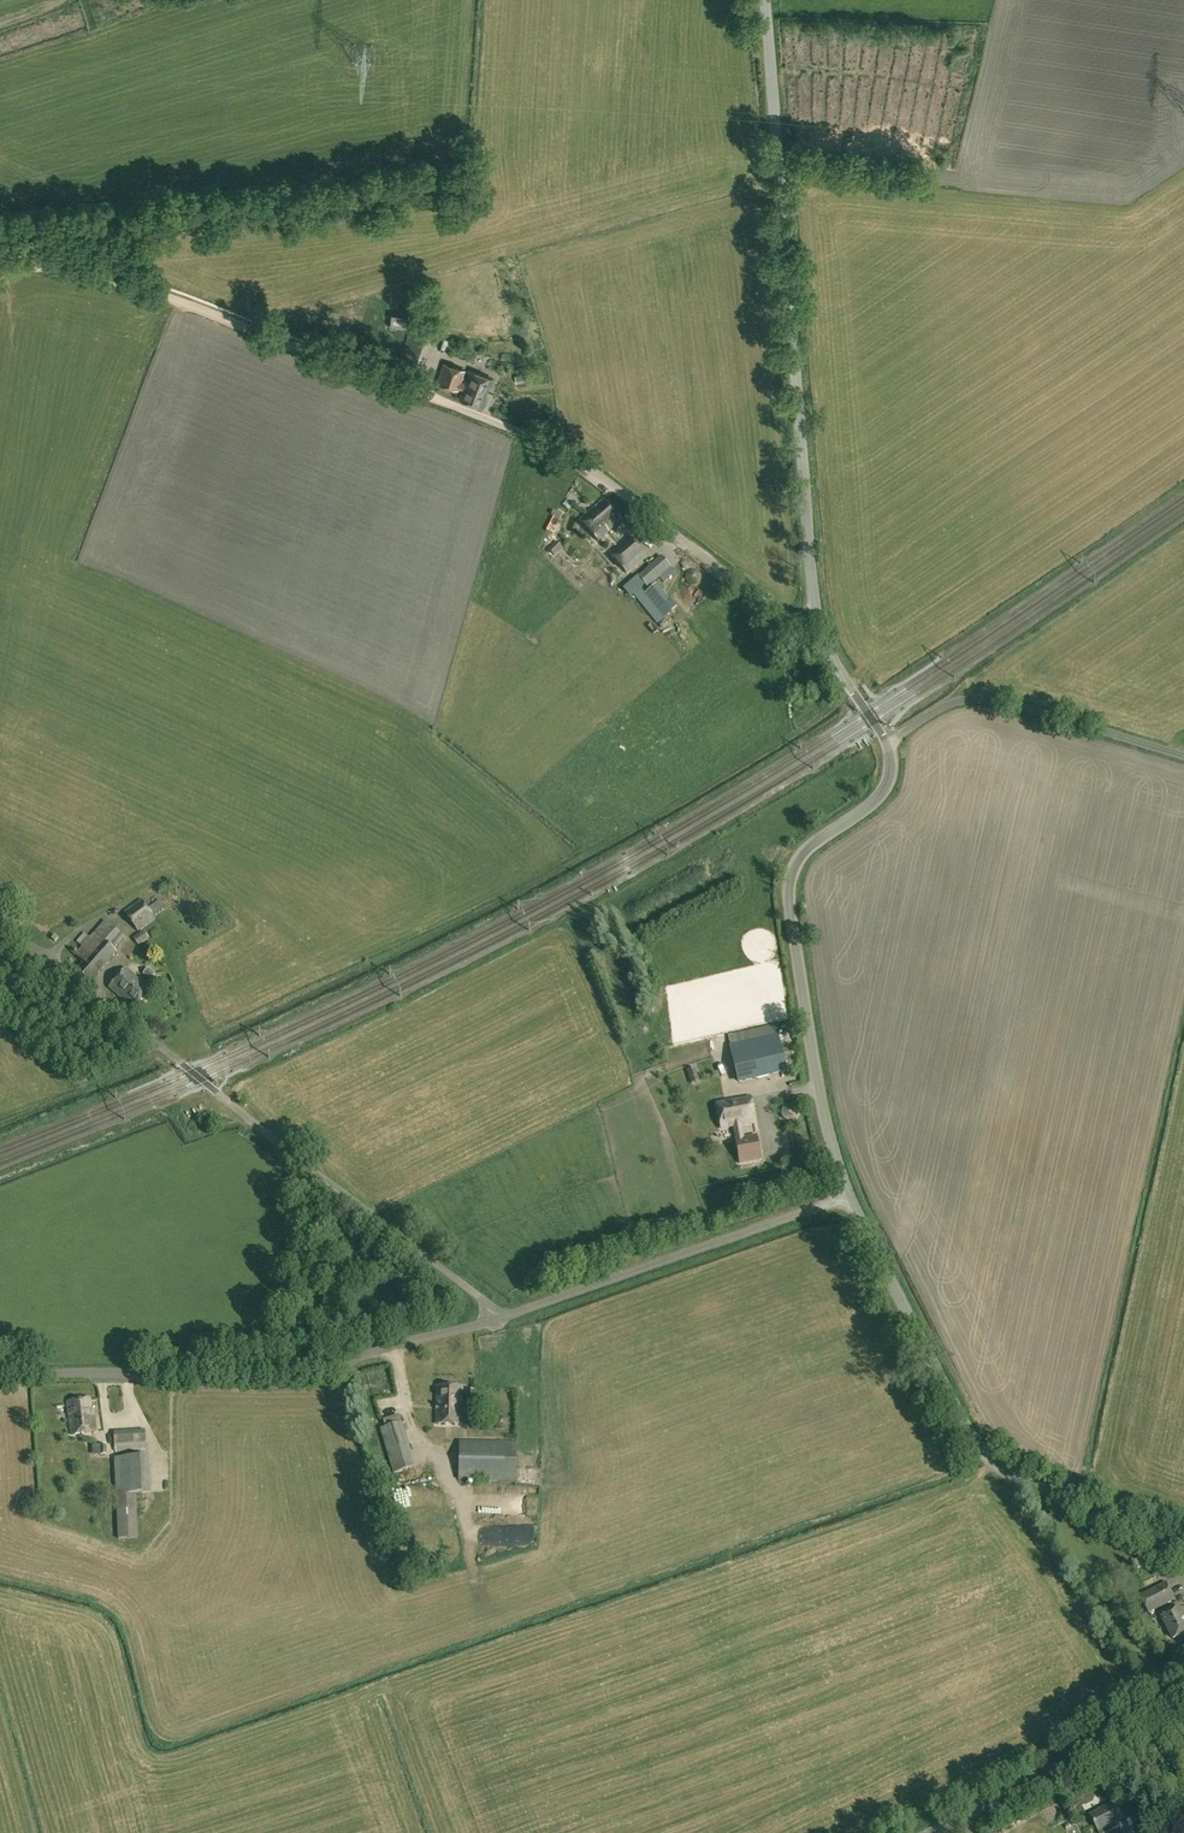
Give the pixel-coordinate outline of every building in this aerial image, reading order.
[(382,313),(381,324),(408,327),(409,316),(382,313)] [(414,332),(410,344),(424,349),(428,336),(414,332)] [(481,407),(492,378),(469,369),(464,382),(460,381),(464,370),(444,363),(437,382),(458,389),(458,388),(462,390),(459,398),(481,407)] [(529,379),(526,367),(516,369),(517,375),(515,376),(516,382),(529,379)] [(569,499),(563,505),(568,510),(574,504),(569,499)] [(598,541),(622,520),(604,499),(592,509),(592,508),(579,519),(598,541)] [(646,556),(629,536),(609,554),(626,573),(646,556)] [(561,538),(551,545),(555,552),(566,545),(561,538)] [(661,556),(637,576),(647,588),(671,568),(661,556)] [(657,584),(644,594),(659,611),(670,601),(657,584)] [(156,919),(154,917),(166,908),(160,899),(147,908),(141,900),(124,912),(138,932),(156,919)] [(117,953),(115,950),(126,938),(106,921),(91,938),(85,933),(77,942),(82,947),(79,951),(75,948),(72,952),(84,963),(77,971),(91,983),(117,953)] [(139,946),(150,938),(144,931),(134,938),(139,946)] [(108,987),(121,998),(138,979),(125,968),(108,987)] [(156,974),(149,968),(143,975),(150,981),(156,974)] [(134,1009),(151,990),(138,979),(121,998),(134,1009)] [(729,1037),(740,1082),(786,1072),(776,1025),(729,1037)] [(687,1070),(691,1084),(699,1081),(695,1067),(687,1070)] [(721,1129),(734,1126),(736,1139),(735,1139),(739,1163),(761,1160),(756,1135),(743,1138),(742,1133),(741,1133),(740,1125),(754,1123),(750,1097),(716,1103),(721,1129)] [(785,1107),(784,1108),(783,1109),(783,1110),(782,1111),(782,1112),(782,1113),(782,1114),(782,1115),(782,1116),(783,1117),(783,1118),(785,1119),(786,1120),(787,1121),(788,1121),(789,1121),(791,1121),(792,1121),(793,1120),(794,1120),(795,1119),(796,1118),(796,1117),(797,1117),(797,1116),(797,1115),(797,1114),(797,1113),(797,1112),(797,1111),(797,1110),(796,1109),(796,1108),(795,1108),(795,1107),(794,1107),(792,1106),(790,1105),(789,1105),(788,1106),(786,1106),(785,1107)] [(461,1424),(462,1386),(437,1386),(436,1424),(461,1424)] [(96,1431),(95,1416),(92,1417),(89,1399),(67,1402),(72,1435),(96,1431)] [(385,1427),(380,1429),(393,1473),(415,1467),(402,1422),(401,1422),(399,1414),(383,1419),(385,1427)] [(114,1431),(115,1450),(146,1449),(145,1429),(114,1431)] [(516,1481),(517,1443),(460,1442),(459,1480),(516,1481)] [(136,1494),(148,1493),(146,1457),(115,1458),(118,1539),(138,1538),(136,1494)] [(475,1526),(499,1525),(498,1513),(475,1514),(475,1526)] [(1147,1564),(1143,1557),(1134,1562),(1138,1569),(1147,1564)] [(1144,1571),(1148,1581),(1156,1578),(1153,1568),(1144,1571)] [(1175,1600),(1167,1583),(1141,1596),(1150,1613),(1175,1600)] [(1180,1609),(1162,1617),(1174,1639),(1183,1634),(1183,1617),(1180,1609)] [(1091,1816),(1099,1831),(1100,1832),(1108,1832),(1121,1826),(1118,1821),(1124,1818),(1116,1803),(1091,1816)]
